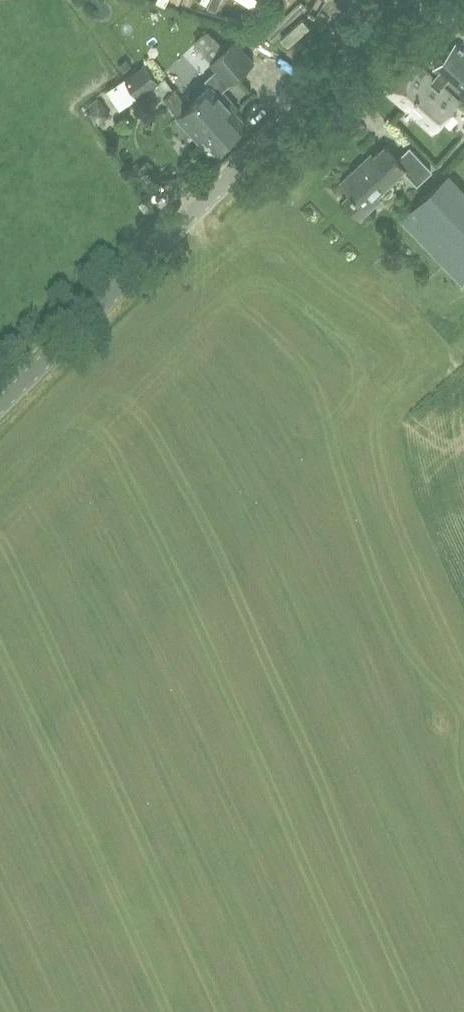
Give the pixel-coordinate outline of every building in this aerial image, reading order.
[(253,61),(235,41),(212,63),(217,69),(209,77),(215,83),(197,99),(208,111),(211,109),(223,123),(220,126),(231,137),(247,123),(230,104),(232,102),(221,90),(253,61)] [(442,86),(447,80),(463,95),(463,52),(455,44),(434,69),(438,72),(433,79),(415,63),(388,93),(406,109),(409,106),(418,114),(415,116),(433,132),(459,102),(442,86)] [(127,78),(140,97),(159,84),(147,65),(127,78)] [(109,84),(90,100),(103,115),(122,99),(109,84)] [(208,111),(197,99),(188,108),(174,89),(163,97),(177,116),(193,134),(196,132),(215,152),(231,137),(220,126),(223,123),(211,109),(208,111)] [(410,148),(397,160),(384,147),(368,162),(366,160),(341,184),(349,192),(341,201),(360,221),(382,200),(383,199),(378,195),(404,170),(417,183),(431,171),(410,148)] [(463,282),(463,195),(446,176),(400,220),(462,284),(463,282)]
